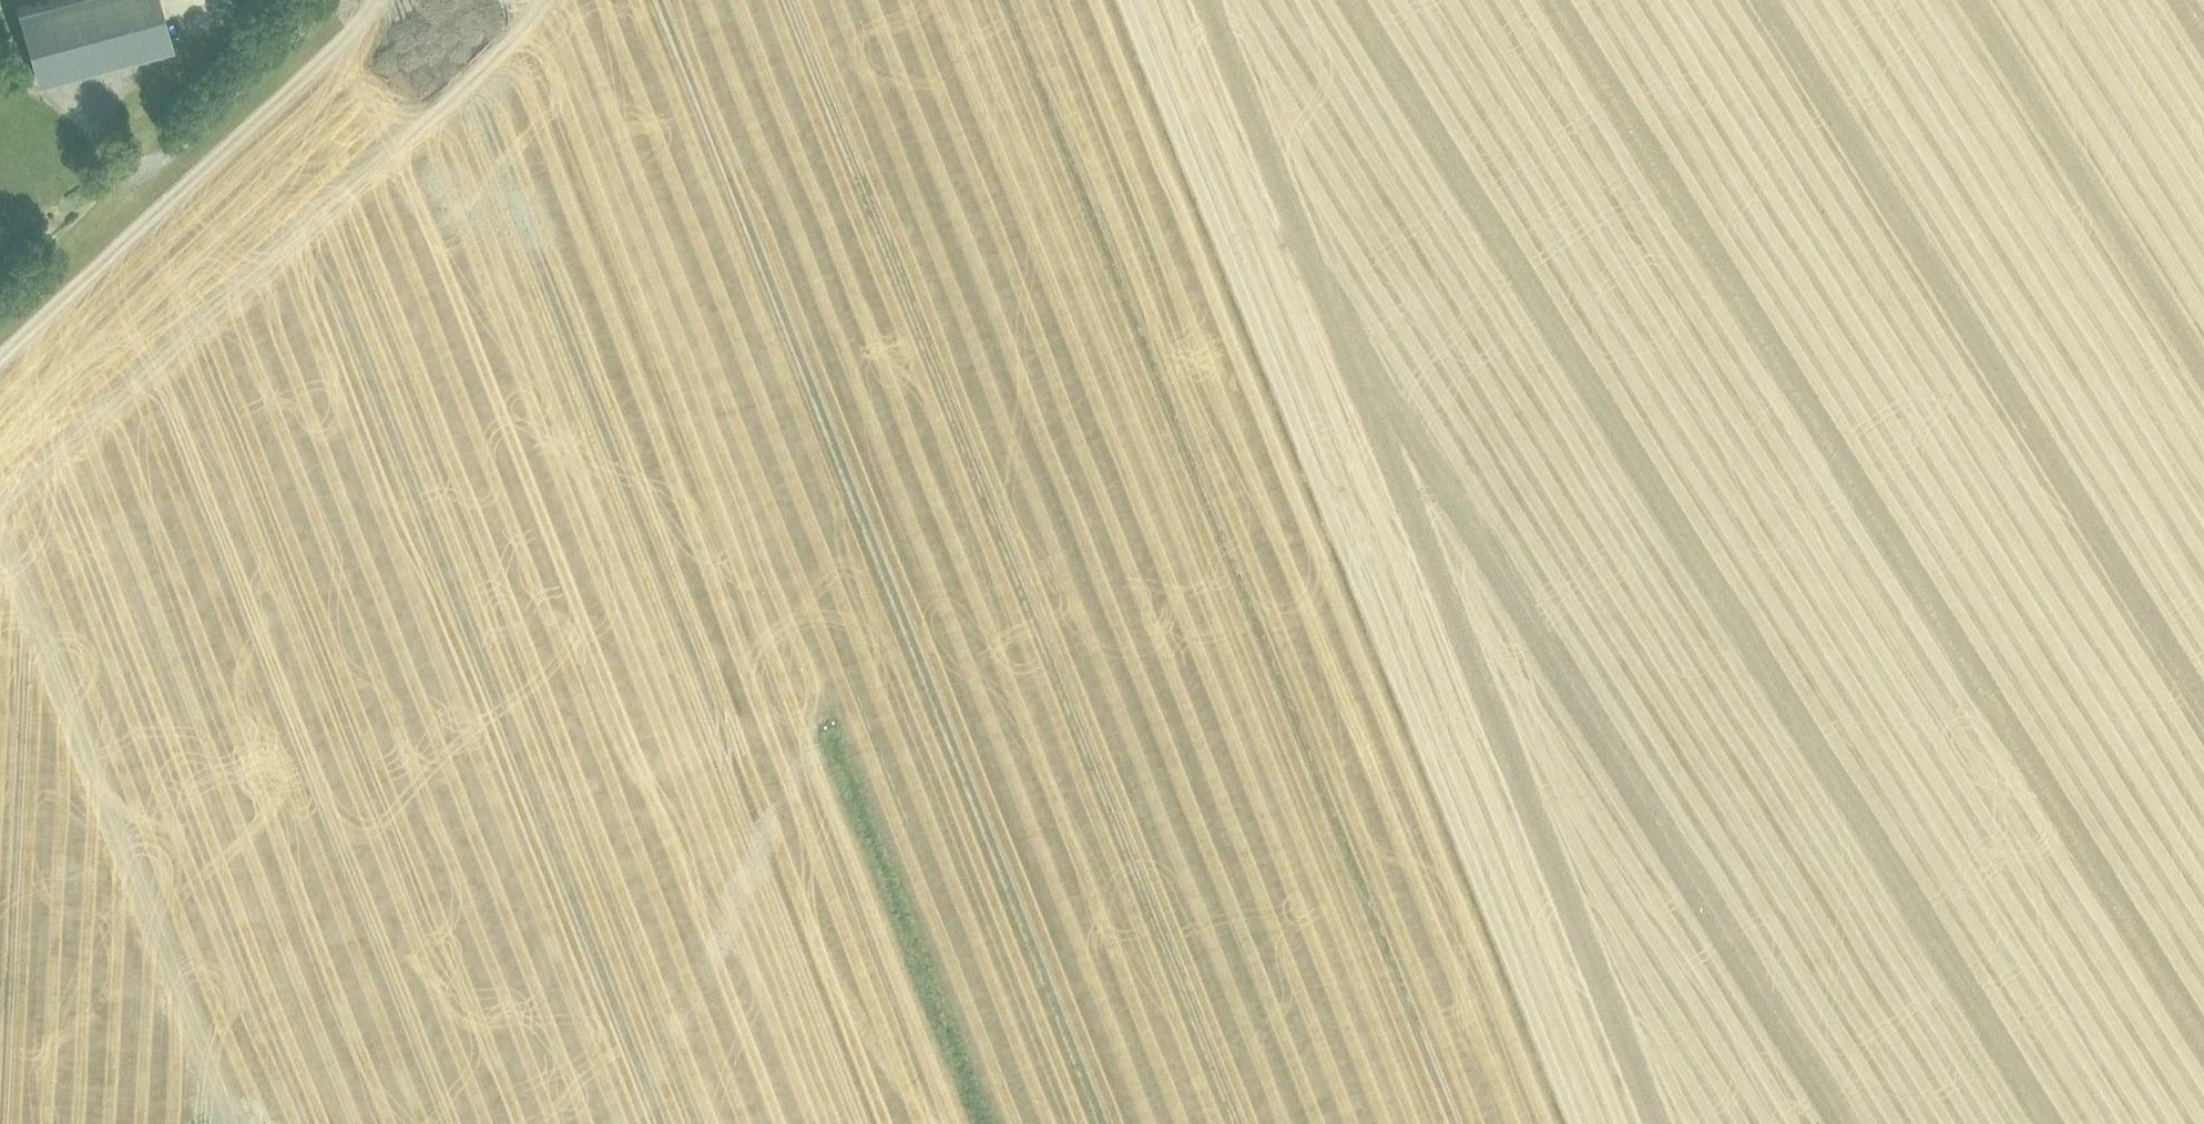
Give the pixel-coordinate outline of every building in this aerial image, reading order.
[(169,42),(157,0),(45,0),(16,8),(36,78),(169,42)]
